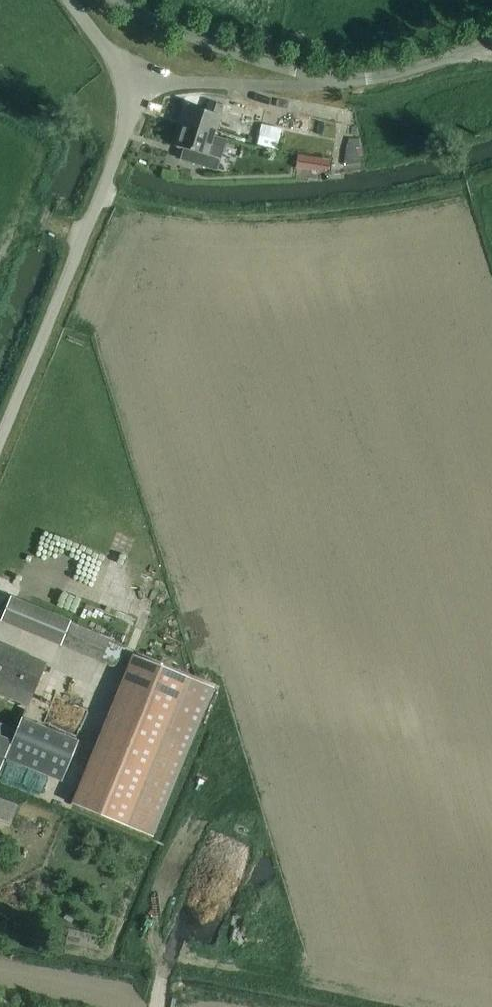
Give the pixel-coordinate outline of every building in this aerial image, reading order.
[(228,113),(260,121),(264,108),(233,99),(228,113)] [(189,104),(182,125),(214,135),(221,115),(219,114),(222,104),(209,100),(206,110),(189,104)] [(176,145),(184,148),(181,158),(216,169),(225,139),(214,135),(182,125),(176,145)] [(346,145),(344,163),(360,161),(359,155),(357,147),(357,146),(360,146),(361,147),(360,137),(358,137),(348,136),(346,145)] [(300,153),(299,166),(321,169),(321,168),(330,169),(331,157),(300,153)] [(41,628),(63,638),(60,644),(100,660),(110,638),(69,623),(72,614),(50,605),(41,628)] [(30,704),(47,662),(0,643),(0,692),(30,704)] [(134,653),(95,747),(73,803),(152,836),(213,686),(188,675),(134,653)] [(11,740),(5,756),(62,779),(78,740),(20,717),(12,739),(11,740)] [(5,756),(11,740),(12,739),(0,734),(0,768),(5,756)] [(11,822),(17,804),(0,797),(0,818),(11,822)]
